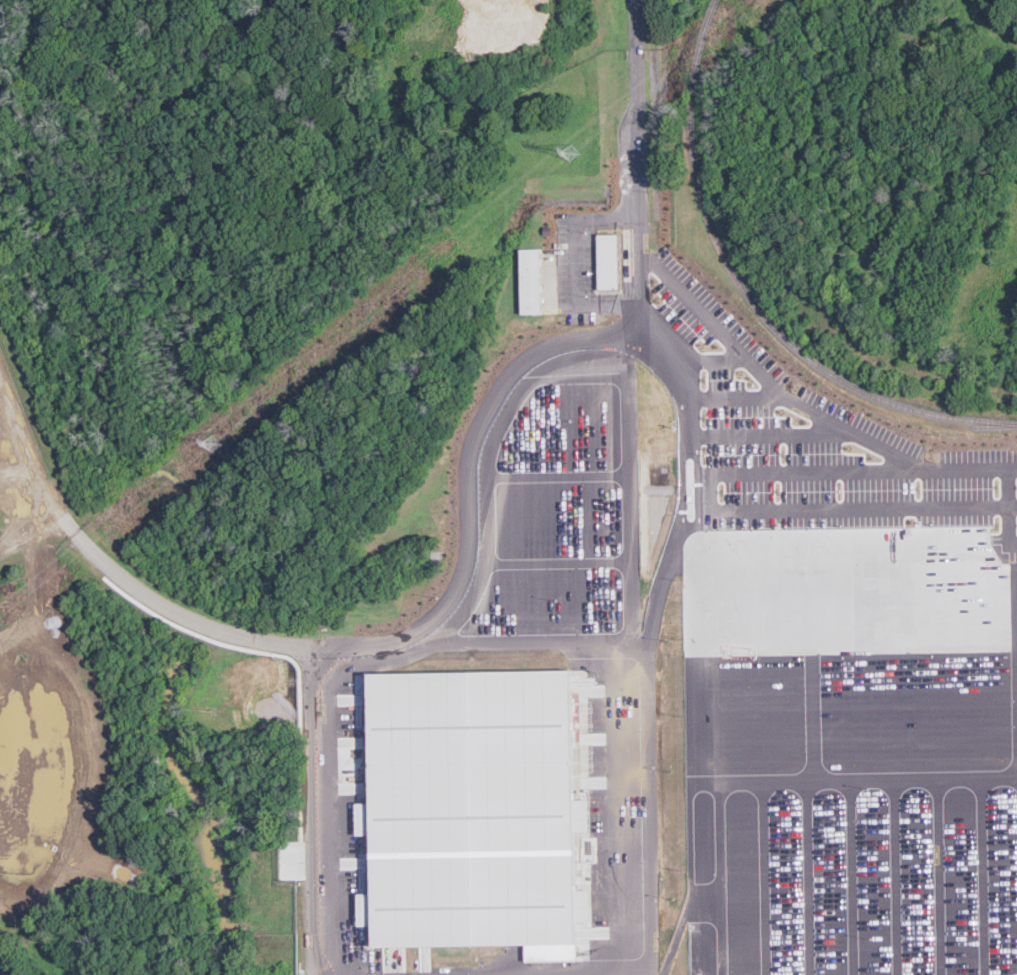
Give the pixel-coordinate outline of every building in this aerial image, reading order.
[(597,235),(598,290),(619,289),(617,234),(597,235)] [(542,314),(541,249),(520,249),(522,314),(542,314)] [(370,671),(369,803),(356,803),(356,835),(371,835),(371,894),(358,894),(357,926),(373,926),(373,947),(382,947),(382,971),(405,971),(405,944),(576,946),(576,921),(590,921),(590,890),(574,890),(575,831),(588,831),(589,800),(572,799),(573,673),(370,671)]
